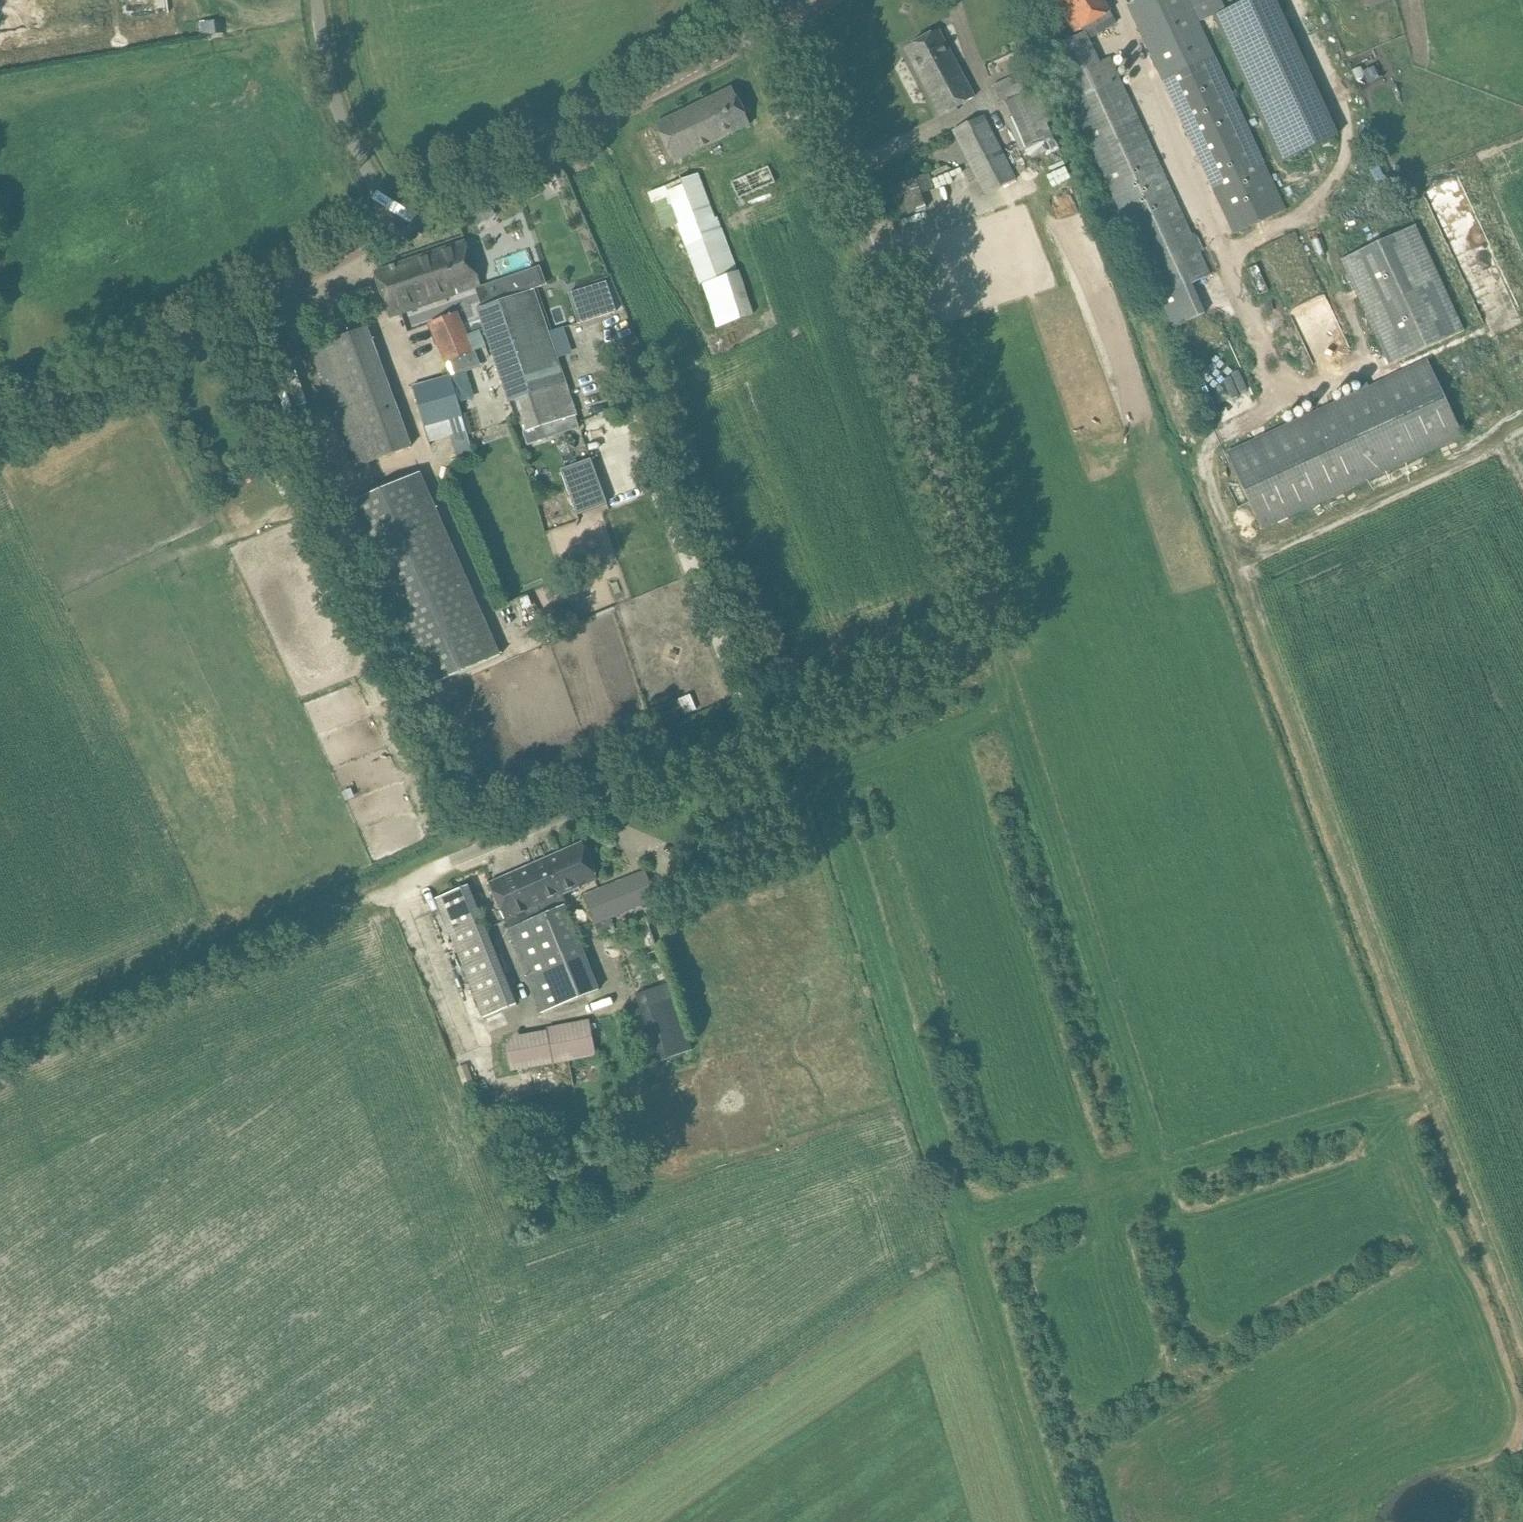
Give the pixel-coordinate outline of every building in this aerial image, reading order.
[(169,14),(167,0),(119,0),(121,19),(169,14)] [(1078,33),(1086,29),(1088,33),(1050,49),(1161,298),(1212,274),(1112,57),(1101,64),(1087,41),(1117,22),(1104,0),(1058,0),(1078,33)] [(1166,83),(1216,60),(1189,0),(1127,0),(1166,83)] [(1276,163),(1336,140),(1283,0),(1247,0),(1218,11),(1276,163)] [(974,98),(948,48),(939,30),(906,48),(941,115),(974,98)] [(1216,60),(1166,83),(1237,236),(1288,212),(1216,60)] [(993,86),(1001,103),(1039,85),(1031,68),(993,86)] [(656,124),(674,161),(751,124),(733,87),(656,124)] [(1006,101),(1012,117),(1008,120),(1021,149),(1053,134),(1048,122),(1053,119),(1038,87),(1006,101)] [(983,115),(971,121),(954,130),(986,195),(1017,179),(983,115)] [(732,182),(739,198),(776,182),(769,166),(732,182)] [(953,182),(949,169),(933,173),(937,186),(953,182)] [(680,223),(703,283),(734,271),(699,177),(667,189),(668,192),(653,198),(664,228),(680,223)] [(927,209),(917,179),(891,188),(902,218),(927,209)] [(1465,330),(1417,225),(1341,259),(1390,365),(1465,330)] [(375,272),(391,318),(481,287),(466,241),(375,272)] [(495,263),(501,280),(533,269),(527,251),(495,263)] [(501,280),(492,283),(496,295),(531,284),(538,282),(540,281),(536,268),(533,269),(501,280)] [(755,318),(740,272),(700,286),(715,331),(755,318)] [(607,282),(569,294),(579,324),(616,312),(607,282)] [(496,295),(484,300),(486,307),(517,399),(519,398),(524,415),(529,430),(523,432),(524,436),(545,429),(547,437),(579,427),(564,383),(556,357),(548,334),(533,291),(531,284),(496,295)] [(458,312),(430,324),(447,363),(474,351),(458,312)] [(367,327),(310,347),(355,468),(411,447),(367,327)] [(1429,358),(1227,451),(1264,529),(1465,436),(1429,358)] [(451,376),(413,387),(425,426),(463,415),(459,402),(452,376),(451,376)] [(592,458),(561,470),(578,515),(609,503),(592,458)] [(343,506),(423,690),(501,656),(420,472),(343,506)] [(547,858),(489,884),(490,885),(490,884),(507,921),(506,921),(543,1013),(599,990),(565,906),(568,905),(563,894),(580,887),(598,879),(583,842),(547,858)] [(584,896),(591,915),(595,924),(599,935),(617,928),(612,917),(657,899),(646,871),(584,896)] [(469,886),(437,898),(485,1018),(517,1005),(469,886)] [(671,983),(636,995),(658,1062),(690,1051),(693,1050),(688,1035),(671,983)] [(591,1020),(563,1026),(570,1061),(598,1056),(591,1020)]
